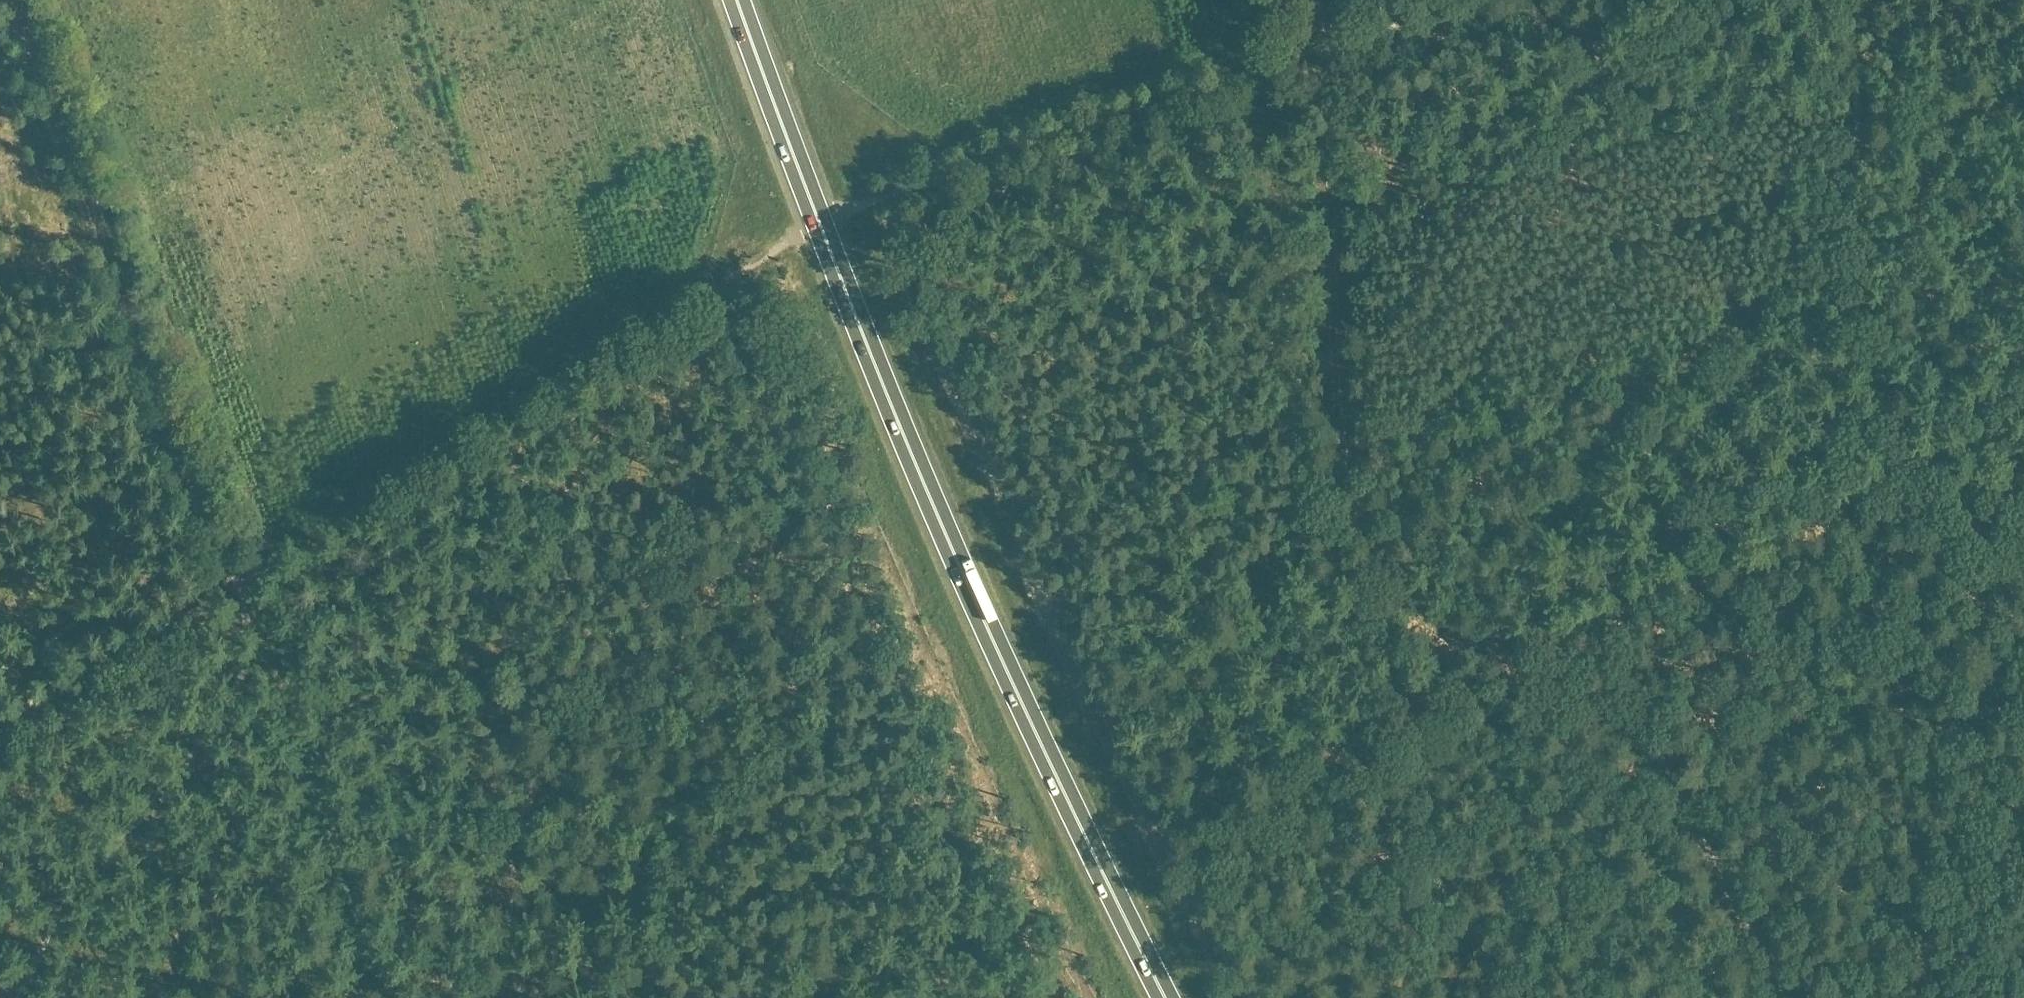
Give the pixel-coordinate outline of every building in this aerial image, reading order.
[(867,327),(879,345),(886,340),(875,322),(867,327)]
